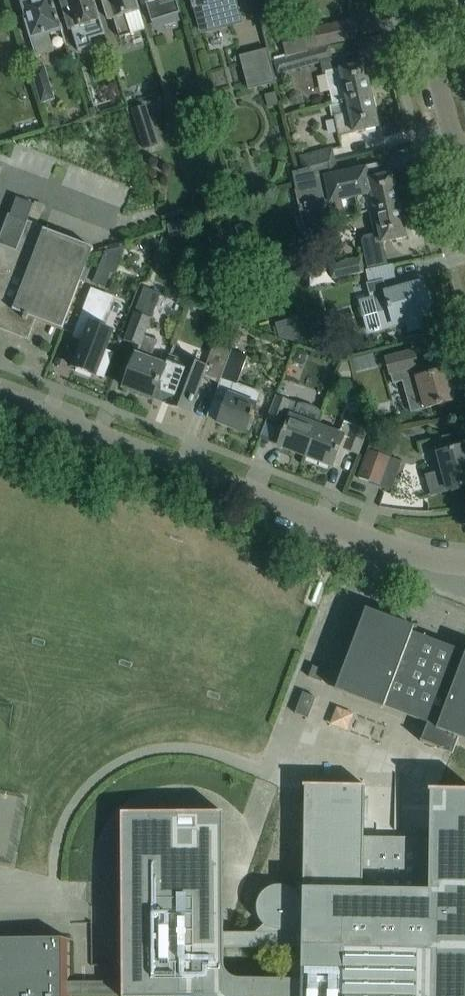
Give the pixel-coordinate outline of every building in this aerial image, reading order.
[(56,13),(52,0),(32,0),(20,4),(32,39),(37,55),(51,50),(46,34),(62,29),(56,13)] [(94,1),(94,0),(66,0),(66,1),(61,2),(70,30),(71,29),(75,41),(89,36),(88,33),(103,28),(94,1)] [(136,0),(102,0),(109,20),(113,19),(119,38),(145,29),(136,0)] [(145,4),(151,21),(180,12),(176,0),(141,0),(143,5),(145,4)] [(200,34),(240,24),(234,0),(191,0),(200,34)] [(287,56),(307,52),(307,48),(357,37),(353,21),(282,36),(287,56)] [(307,52),(287,56),(273,59),(277,73),(331,60),(328,47),(307,52)] [(267,49),(240,55),(248,89),(275,82),(267,49)] [(52,88),(62,86),(57,57),(47,59),(52,88)] [(326,72),(333,104),(372,95),(365,64),(345,68),(326,72)] [(54,99),(43,65),(30,69),(40,103),(54,99)] [(297,92),(293,92),(289,96),(289,100),(295,105),(300,105),(303,102),(303,97),(297,92)] [(333,104),(329,105),(332,116),(334,116),(338,135),(353,132),(353,133),(359,131),(378,127),(372,95),(340,103),(333,104)] [(145,105),(130,110),(143,149),(158,145),(145,105)] [(303,170),(335,162),(332,149),(299,158),(303,170)] [(303,170),(292,173),(304,226),(345,217),(342,202),(355,198),(359,214),(374,211),(399,205),(392,173),(368,178),(366,168),(338,174),(335,162),(303,170)] [(33,205),(17,198),(10,215),(9,214),(0,235),(0,327),(27,338),(28,336),(27,336),(33,319),(62,330),(69,312),(94,249),(37,226),(44,205),(35,202),(33,205)] [(399,205),(374,211),(379,233),(364,236),(361,241),(364,255),(384,250),(382,242),(406,237),(399,205)] [(331,279),(364,271),(361,258),(329,265),(331,279)] [(392,265),(366,271),(369,282),(366,283),(369,294),(374,293),(375,298),(383,328),(406,322),(409,331),(429,326),(425,311),(429,310),(422,283),(386,293),(383,281),(394,279),(392,265)] [(99,268),(94,283),(104,287),(110,272),(99,268)] [(153,398),(169,357),(168,356),(164,367),(149,361),(157,341),(144,336),(150,319),(159,295),(160,295),(160,294),(144,288),(131,322),(124,340),(139,346),(123,387),(153,398)] [(91,290),(72,337),(83,341),(73,367),(95,376),(96,375),(103,378),(112,354),(105,351),(112,332),(100,327),(109,303),(98,299),(100,293),(91,290)] [(219,384),(227,363),(230,354),(212,348),(205,368),(185,360),(184,362),(169,357),(153,398),(154,399),(156,394),(170,399),(168,404),(188,411),(191,404),(192,404),(194,399),(193,398),(201,377),(219,384)] [(296,349),(291,361),(301,365),(306,352),(296,349)] [(228,395),(217,423),(245,433),(250,418),(252,419),(254,414),(252,414),(255,405),(260,392),(237,383),(247,356),(231,350),(230,354),(227,363),(219,384),(231,388),(228,395)] [(413,350),(383,358),(388,376),(390,375),(392,383),(402,381),(410,413),(454,401),(445,369),(417,377),(415,368),(418,367),(413,350)] [(305,456),(317,426),(316,426),(322,413),(316,409),(305,405),(299,404),(276,396),(266,420),(278,424),(273,438),(280,441),(278,446),(305,456)] [(317,426),(305,456),(332,467),(334,461),(340,463),(345,450),(358,455),(367,431),(344,422),(339,435),(317,426)] [(434,440),(442,471),(425,476),(431,495),(464,486),(464,445),(453,449),(449,435),(434,440)] [(357,476),(357,478),(358,478),(379,485),(379,486),(380,486),(381,485),(380,485),(389,459),(390,459),(390,458),(389,457),(393,448),(375,441),(371,451),(368,450),(369,450),(367,449),(367,451),(358,477),(357,476)] [(458,738),(464,740),(464,653),(412,632),(413,627),(366,609),(335,691),(383,709),(384,707),(428,723),(420,741),(452,754),(458,738)] [(325,671),(312,666),(308,677),(321,682),(325,671)] [(302,692),(294,713),(308,718),(315,697),(302,692)] [(349,697),(342,715),(361,722),(368,704),(349,697)] [(432,791),(430,791),(430,793),(431,793),(431,839),(362,838),(363,788),(365,788),(365,787),(304,786),(303,806),(303,883),(294,893),(292,890),(288,887),(283,886),(279,885),(275,886),(271,887),(266,889),(262,892),(259,896),(257,901),(256,907),(256,913),(259,919),(262,924),(254,931),(222,931),(223,948),(303,948),(302,995),(346,995),(347,948),(428,949),(428,995),(464,995),(464,792),(432,791)] [(222,931),(222,820),(122,820),(123,989),(123,995),(223,995),(223,948),(222,931)] [(122,995),(122,981),(70,982),(70,938),(12,938),(12,939),(0,939),(0,995),(74,995),(122,995)]
